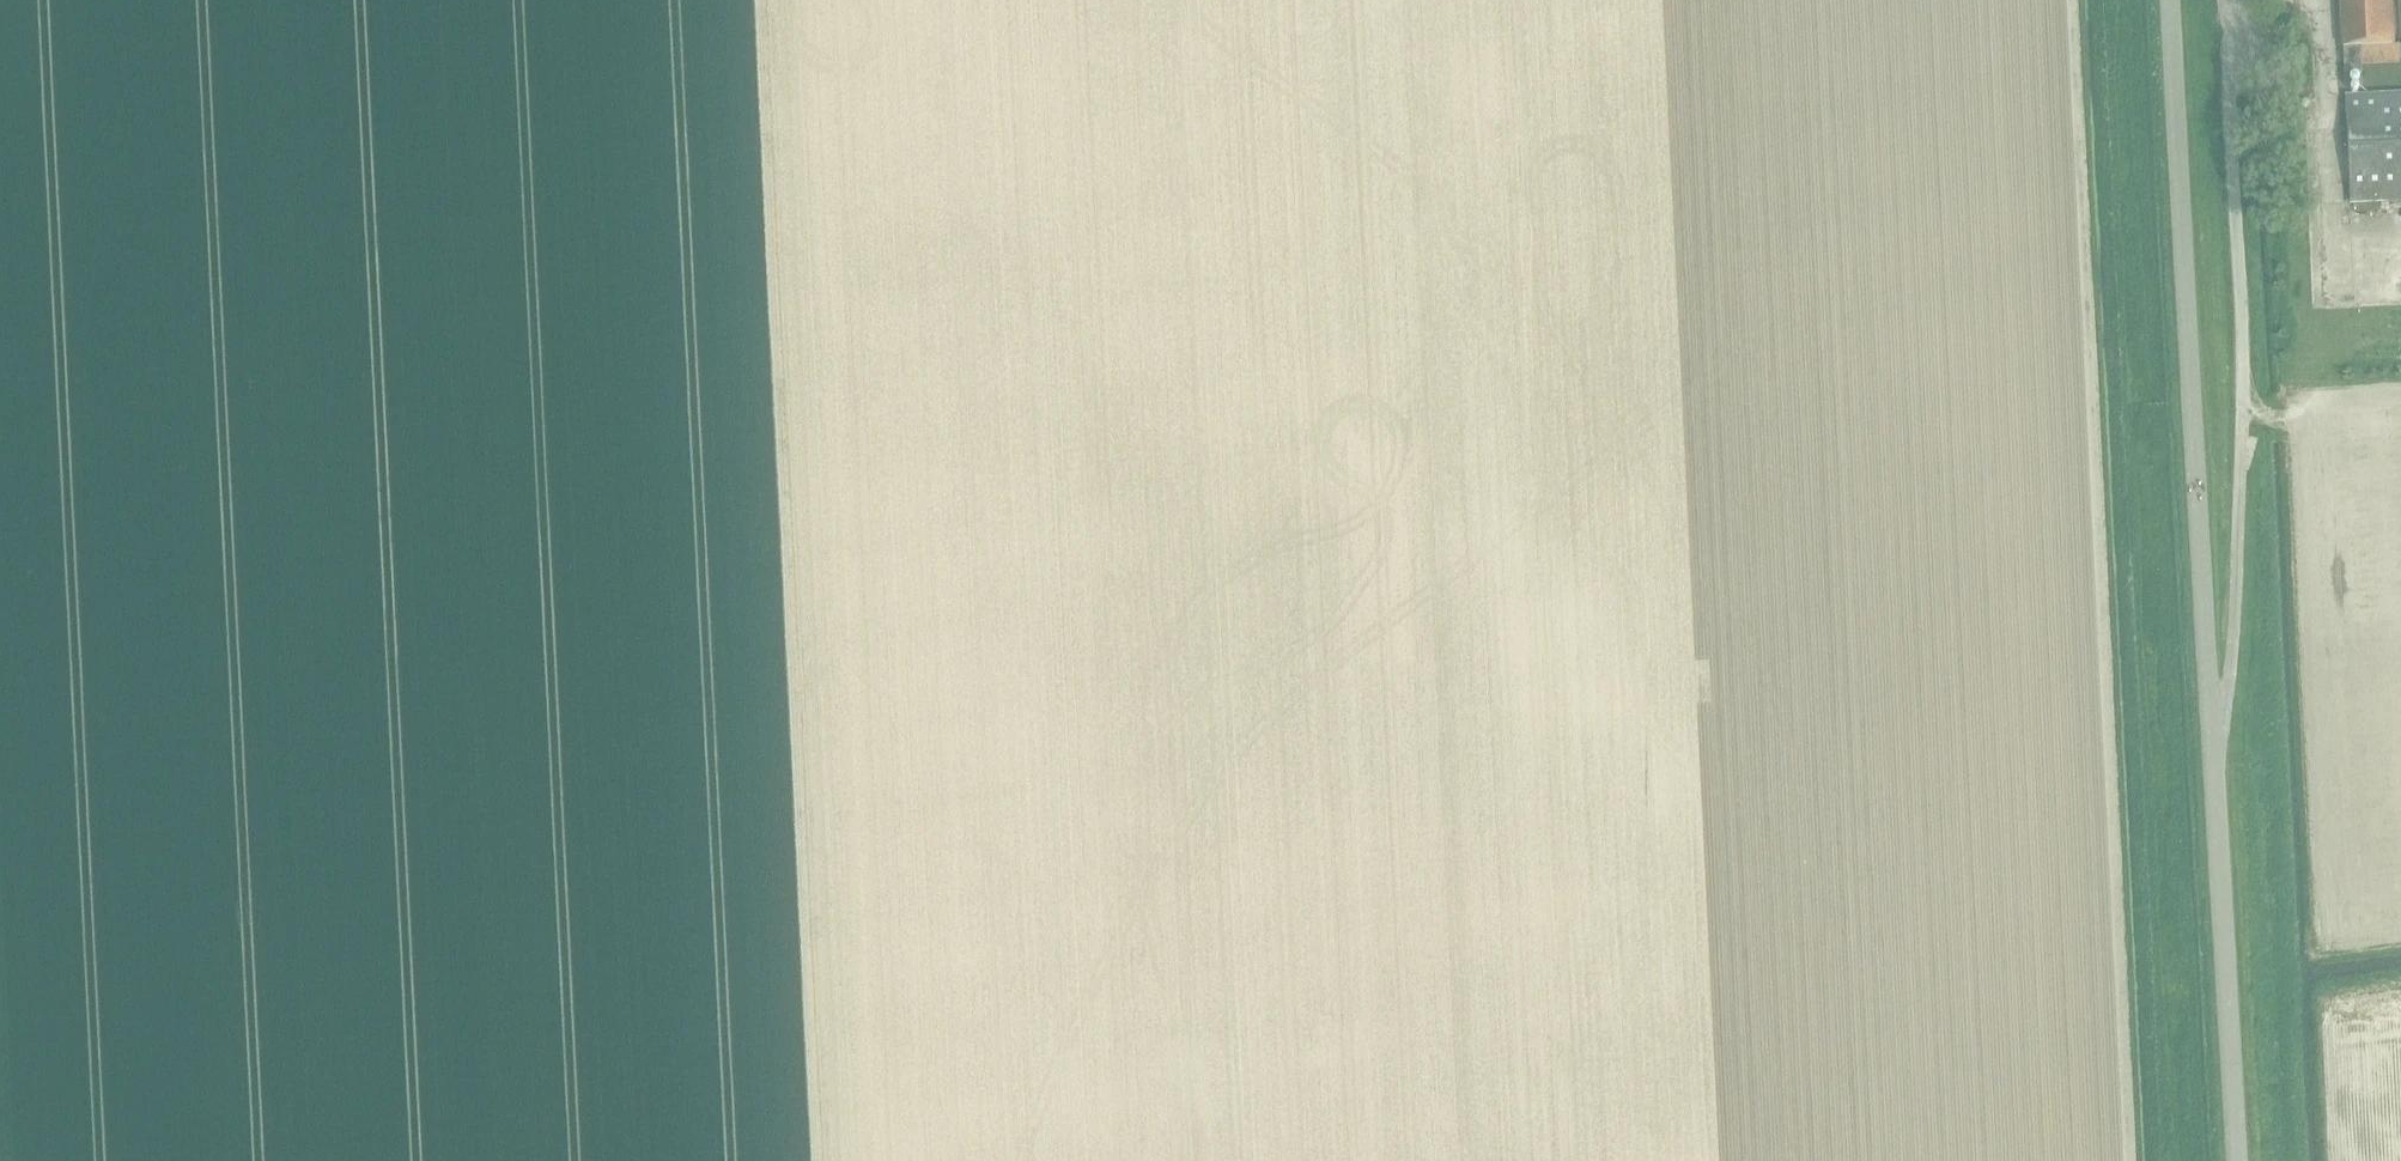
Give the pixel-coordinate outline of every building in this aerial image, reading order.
[(2344,74),(2361,73),(2361,64),(2399,62),(2398,57),(2400,57),(2400,45),(2393,45),(2391,0),(2339,0),(2342,48),(2344,74)] [(2349,202),(2400,199),(2400,95),(2344,98),(2349,202)]
